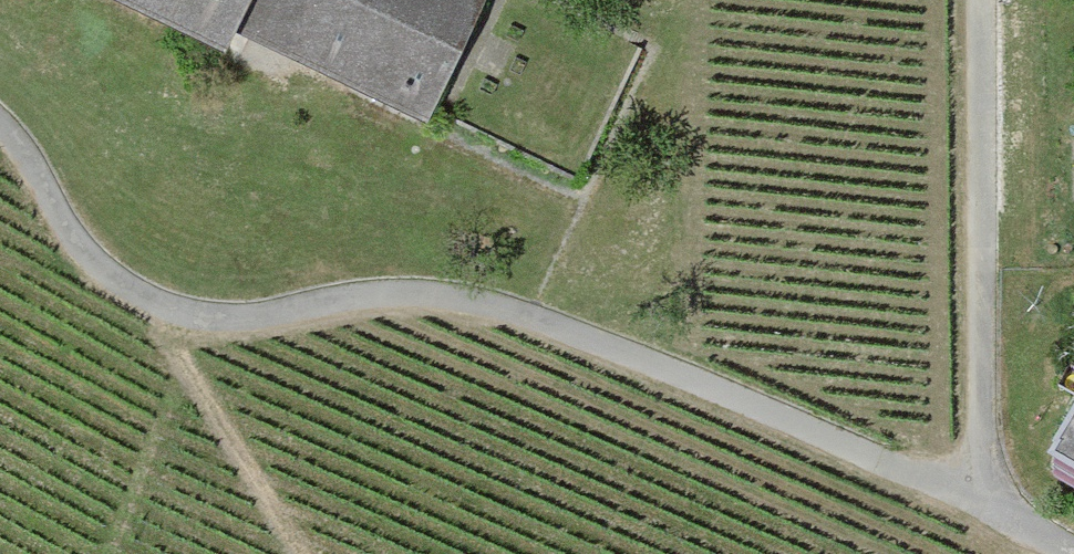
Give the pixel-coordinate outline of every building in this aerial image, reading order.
[(221,37),(236,6),(432,104),(484,0),(148,0),(221,37)] [(1073,474),(1073,418),(1049,460),(1073,474)]
